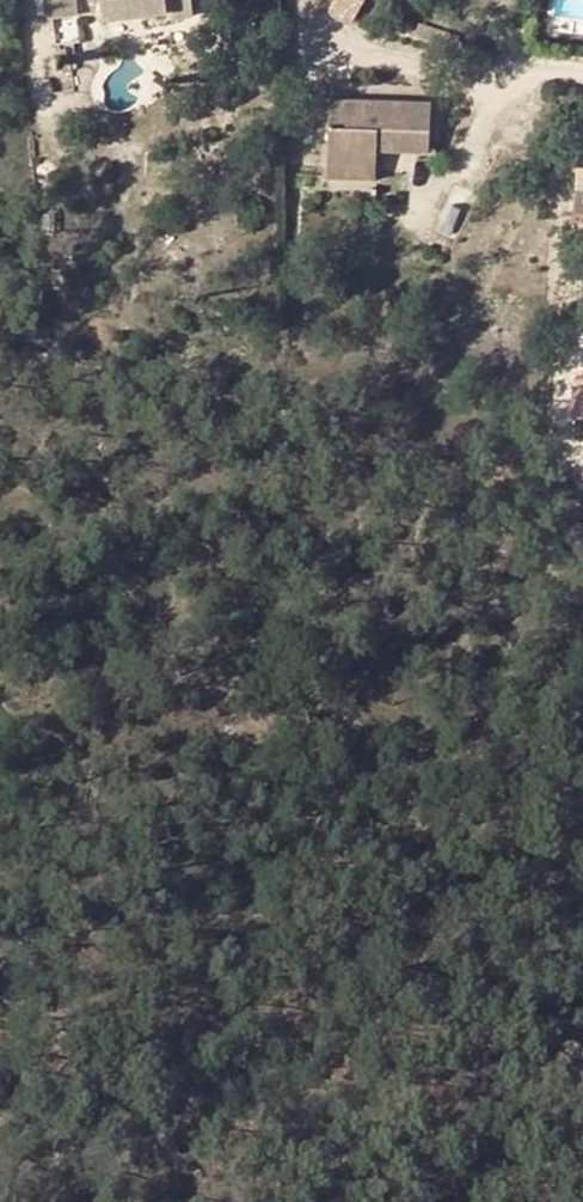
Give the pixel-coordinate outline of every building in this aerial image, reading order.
[(72,0),(47,0),(48,16),(74,14),(72,0)] [(102,19),(166,13),(167,22),(193,20),(192,3),(184,3),(183,0),(100,0),(102,19)] [(346,33),(343,51),(360,54),(364,37),(346,33)] [(366,152),(378,153),(412,155),(414,142),(433,144),(435,108),(333,101),(328,164),(365,166),(366,152)] [(414,142),(412,155),(432,156),(433,144),(414,142)] [(365,166),(328,164),(327,182),(377,183),(378,153),(366,152),(365,166)]
